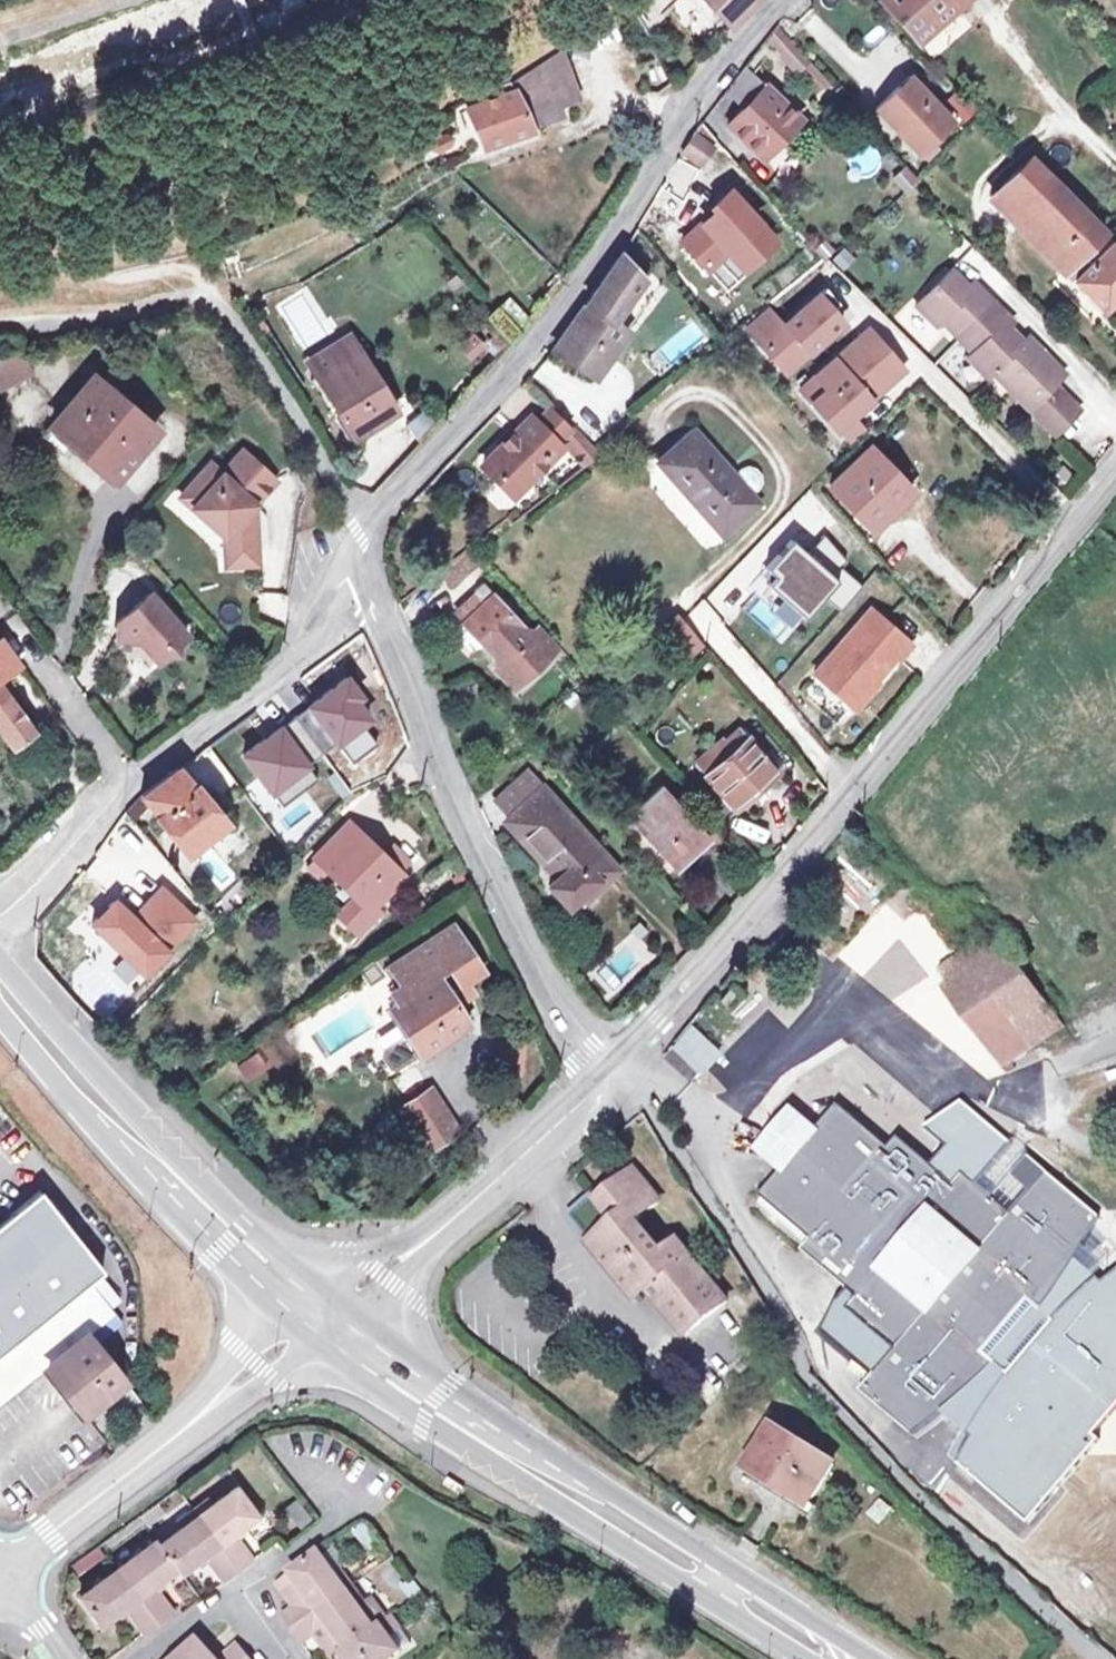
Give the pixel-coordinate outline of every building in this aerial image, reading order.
[(643,32),(659,18),(648,2),(650,0),(624,0),(643,32)] [(725,23),(749,0),(703,0),(725,23)] [(878,0),(917,42),(964,0),(878,0)] [(772,26),(762,38),(776,52),(787,42),(772,26)] [(805,56),(793,43),(780,56),(792,68),(805,56)] [(518,87),(529,117),(562,106),(583,98),(564,44),(531,67),(513,76),(518,87)] [(741,108),(765,84),(744,63),(723,90),(741,108)] [(906,82),(877,110),(917,152),(946,124),(906,82)] [(765,84),(741,108),(726,122),(760,156),(799,118),(765,84)] [(529,117),(518,87),(467,106),(482,147),(533,129),(529,117)] [(566,117),(562,106),(529,117),(533,129),(566,117)] [(693,130),(680,151),(697,162),(711,143),(693,130)] [(991,194),(1022,225),(1034,213),(1058,238),(1046,249),(1063,267),(1102,229),(1031,156),(991,194)] [(732,263),(750,282),(787,247),(737,194),(713,216),(716,220),(684,249),(713,280),(732,263)] [(1100,306),(1115,290),(1115,243),(1107,234),(1102,239),(1106,244),(1072,277),(1100,306)] [(627,259),(638,272),(650,263),(645,258),(638,249),(627,259)] [(643,278),(638,272),(627,259),(619,250),(605,273),(553,344),(592,374),(627,329),(613,318),(637,286),(643,278)] [(949,271),(916,304),(937,325),(942,321),(957,336),(991,302),(978,289),(967,299),(962,294),(967,289),(949,271)] [(782,325),(761,344),(786,371),(843,320),(832,308),(839,302),(825,287),(782,325)] [(513,302),(504,309),(512,318),(521,310),(513,302)] [(1005,316),(991,302),(957,336),(974,352),(969,357),(989,377),(994,372),(1022,343),(1005,326),(1000,332),(995,326),(1005,316)] [(747,328),(761,344),(782,325),(769,309),(747,328)] [(859,336),(800,388),(836,428),(856,410),(855,408),(902,365),(880,340),(870,349),(859,336)] [(308,364),(353,435),(393,409),(348,338),(308,364)] [(1027,338),(1022,343),(994,372),(1032,410),(1055,386),(1065,376),(1052,363),(1048,368),(1038,358),(1042,353),(1027,338)] [(0,358),(0,386),(27,370),(15,349),(0,358)] [(1052,363),(1042,353),(1038,358),(1048,368),(1052,363)] [(158,431),(96,377),(54,424),(116,478),(158,431)] [(1067,398),(1055,386),(1032,410),(1044,422),(1067,398)] [(1080,411),(1067,398),(1044,422),(1057,435),(1080,411)] [(548,407),(534,423),(555,441),(569,426),(548,407)] [(558,444),(555,441),(534,423),(527,416),(484,464),(515,492),(558,444)] [(695,432),(660,462),(723,533),(758,502),(751,494),(734,475),(695,432)] [(870,445),(831,482),(874,528),(912,491),(870,445)] [(211,465),(182,497),(226,537),(226,551),(257,550),(256,522),(250,517),(249,510),(276,481),(244,452),(222,476),(211,465)] [(742,468),(734,475),(751,494),(759,487),(762,481),(761,473),(756,468),(749,466),(742,468)] [(766,525),(733,572),(752,585),(785,538),(766,525)] [(794,539),(768,568),(776,575),(769,584),(807,617),(825,595),(842,610),(864,584),(843,566),(849,560),(826,534),(810,553),(794,539)] [(441,576),(446,582),(449,579),(452,583),(483,559),(474,549),(441,576)] [(257,550),(226,551),(227,566),(258,564),(257,550)] [(486,598),(464,619),(500,658),(494,663),(512,682),(558,641),(540,621),(531,630),(486,580),(477,588),(486,598)] [(486,598),(477,588),(454,608),(464,619),(486,598)] [(256,594),(257,621),(286,619),(285,592),(256,594)] [(171,644),(178,645),(190,635),(154,594),(123,621),(121,640),(138,641),(140,640),(160,662),(170,653),(171,644)] [(873,608),(817,672),(854,705),(898,656),(902,659),(908,651),(915,644),(873,608)] [(676,615),(657,634),(687,663),(705,644),(676,615)] [(19,661),(2,637),(0,639),(0,675),(19,661)] [(8,693),(31,676),(19,661),(0,675),(0,682),(8,693)] [(349,680),(311,707),(338,744),(353,765),(379,746),(364,725),(370,720),(357,702),(363,698),(349,680)] [(8,693),(0,682),(0,725),(11,741),(32,726),(8,693)] [(324,755),(338,744),(311,707),(297,717),(324,755)] [(297,717),(281,729),(308,766),(324,755),(297,717)] [(319,781),(308,766),(281,729),(276,733),(245,755),(283,807),(319,781)] [(746,737),(740,730),(722,746),(730,755),(707,775),(717,787),(703,799),(720,817),(734,805),(736,808),(780,771),(749,735),(746,737)] [(144,794),(130,812),(136,820),(154,806),(184,844),(220,816),(182,766),(144,794)] [(618,870),(530,771),(497,800),(511,817),(508,820),(559,877),(550,885),(570,907),(584,894),(587,898),(618,870)] [(659,841),(654,845),(675,868),(711,836),(664,783),(632,811),(659,841)] [(348,820),(314,856),(328,869),(331,866),(360,894),(339,916),(357,933),(379,910),(372,904),(403,872),(398,867),(383,853),(348,820)] [(389,847),(383,853),(398,867),(404,862),(389,847)] [(328,869),(314,856),(306,864),(320,877),(328,869)] [(118,898),(95,921),(146,971),(198,919),(166,887),(137,917),(118,898)] [(1006,926),(944,968),(1014,1072),(1077,1029),(1006,926)] [(400,983),(394,988),(393,996),(396,1001),(393,1003),(415,1035),(425,1049),(425,1050),(469,1022),(455,1003),(467,994),(472,991),(465,981),(482,969),(459,938),(458,933),(455,929),(447,929),(444,931),(443,936),(440,934),(390,969),(400,983)] [(735,987),(722,1004),(731,1011),(745,995),(735,987)] [(685,1028),(662,1056),(693,1084),(717,1056),(685,1028)] [(406,1041),(415,1055),(425,1049),(415,1035),(406,1041)] [(415,1055),(406,1041),(385,1056),(395,1070),(415,1055)] [(257,1056),(236,1065),(244,1082),(264,1073),(257,1056)] [(429,1088),(398,1109),(428,1152),(459,1130),(429,1088)] [(986,1355),(1031,1301),(1044,1312),(1070,1274),(1078,1259),(1102,1217),(1050,1173),(1015,1215),(1005,1207),(977,1182),(1011,1143),(980,1115),(963,1099),(940,1117),(933,1122),(927,1127),(951,1145),(933,1165),(901,1139),(892,1150),(841,1106),(819,1132),(816,1131),(814,1131),(812,1131),(810,1131),(808,1132),(804,1132),(800,1134),(798,1135),(796,1136),(794,1137),(792,1139),(790,1141),(790,1142),(789,1143),(788,1143),(787,1145),(786,1147),(785,1148),(785,1149),(784,1150),(784,1151),(783,1153),(783,1155),(782,1158),(782,1160),(782,1162),(782,1164),(783,1167),(783,1170),(784,1172),(784,1173),(763,1199),(814,1242),(804,1255),(859,1301),(849,1313),(898,1353),(862,1395),(915,1439),(945,1415),(961,1402),(998,1366),(986,1355)] [(767,1158),(784,1173),(784,1172),(783,1170),(783,1167),(782,1164),(782,1162),(782,1160),(782,1158),(783,1155),(783,1153),(784,1151),(784,1150),(785,1149),(785,1148),(786,1147),(787,1145),(788,1143),(789,1143),(790,1142),(790,1141),(792,1139),(794,1137),(796,1136),(798,1135),(800,1134),(804,1132),(808,1132),(810,1131),(812,1131),(814,1131),(816,1131),(819,1132),(801,1117),(767,1158)] [(1005,1207),(1015,1215),(1050,1173),(1031,1157),(1015,1176),(1025,1184),(1005,1207)] [(640,1292),(652,1282),(666,1299),(672,1305),(690,1327),(728,1296),(679,1237),(667,1247),(639,1212),(661,1194),(637,1165),(601,1195),(604,1200),(585,1216),(600,1234),(595,1238),(640,1292)] [(29,1337),(92,1282),(106,1270),(43,1190),(0,1225),(0,1354),(13,1343),(16,1348),(29,1337)] [(957,1463),(1029,1524),(1100,1441),(1093,1436),(1115,1408),(1115,1272),(1103,1283),(1078,1259),(1070,1274),(1044,1312),(1031,1301),(986,1355),(998,1366),(961,1402),(945,1415),(972,1438),(957,1463)] [(51,1365),(90,1332),(115,1311),(92,1282),(29,1337),(16,1348),(13,1343),(0,1354),(0,1405),(0,1406),(43,1372),(51,1365)] [(51,1365),(43,1372),(79,1422),(84,1423),(89,1420),(109,1450),(141,1428),(144,1419),(147,1410),(128,1382),(90,1332),(51,1365)] [(837,1463),(775,1424),(748,1466),(810,1505),(837,1463)] [(153,1543),(150,1537),(77,1596),(97,1622),(117,1607),(136,1631),(165,1611),(146,1586),(170,1566),(173,1570),(196,1553),(216,1580),(245,1558),(226,1531),(250,1514),(230,1486),(153,1543)] [(284,1510),(299,1528),(311,1519),(296,1500),(284,1510)] [(321,1630),(326,1637),(318,1643),(330,1658),(332,1658),(338,1654),(341,1658),(391,1658),(398,1654),(388,1639),(398,1631),(386,1615),(372,1626),(317,1551),(272,1585),(285,1603),(295,1596),(300,1603),(279,1619),(299,1647),(321,1630)] [(393,1595),(402,1606),(419,1591),(410,1580),(393,1595)] [(197,1641),(174,1658),(212,1658),(197,1641)] [(234,1646),(219,1658),(245,1658),(234,1646)]
